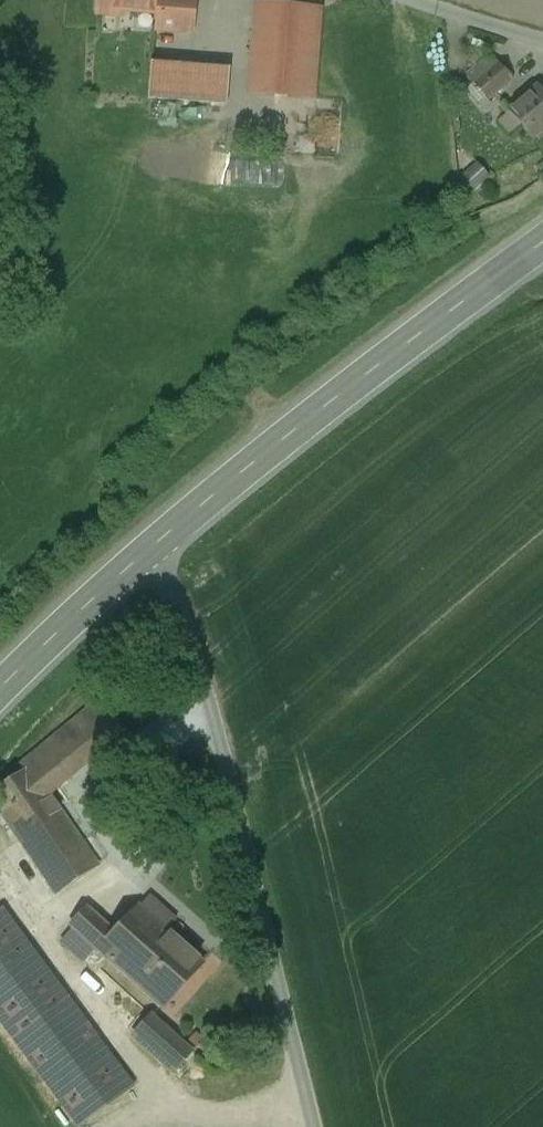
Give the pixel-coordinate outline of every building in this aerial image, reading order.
[(97,13),(120,14),(125,10),(158,13),(157,30),(191,33),(193,0),(98,0),(97,13)] [(318,11),(256,6),(250,94),(311,99),(318,11)] [(511,81),(490,55),(466,75),(487,101),(511,81)] [(229,69),(150,63),(147,99),(226,105),(229,69)] [(508,112),(531,140),(542,129),(542,95),(537,88),(508,112)] [(340,113),(318,111),(314,155),(336,157),(340,113)] [(486,176),(477,166),(460,181),(469,191),(486,176)] [(97,703),(20,767),(24,772),(30,768),(48,794),(122,734),(97,703)] [(30,768),(24,772),(0,788),(0,813),(57,895),(98,867),(48,794),(30,768)] [(202,964),(137,907),(135,908),(136,909),(113,933),(96,950),(162,1009),(202,964)] [(86,908),(69,926),(72,929),(95,949),(96,950),(113,933),(86,908)] [(1,909),(0,910),(0,1024),(76,1126),(78,1126),(133,1087),(1,909)] [(95,949),(72,929),(61,942),(83,962),(95,949)] [(192,1052),(150,1016),(121,1048),(163,1085),(192,1052)]
